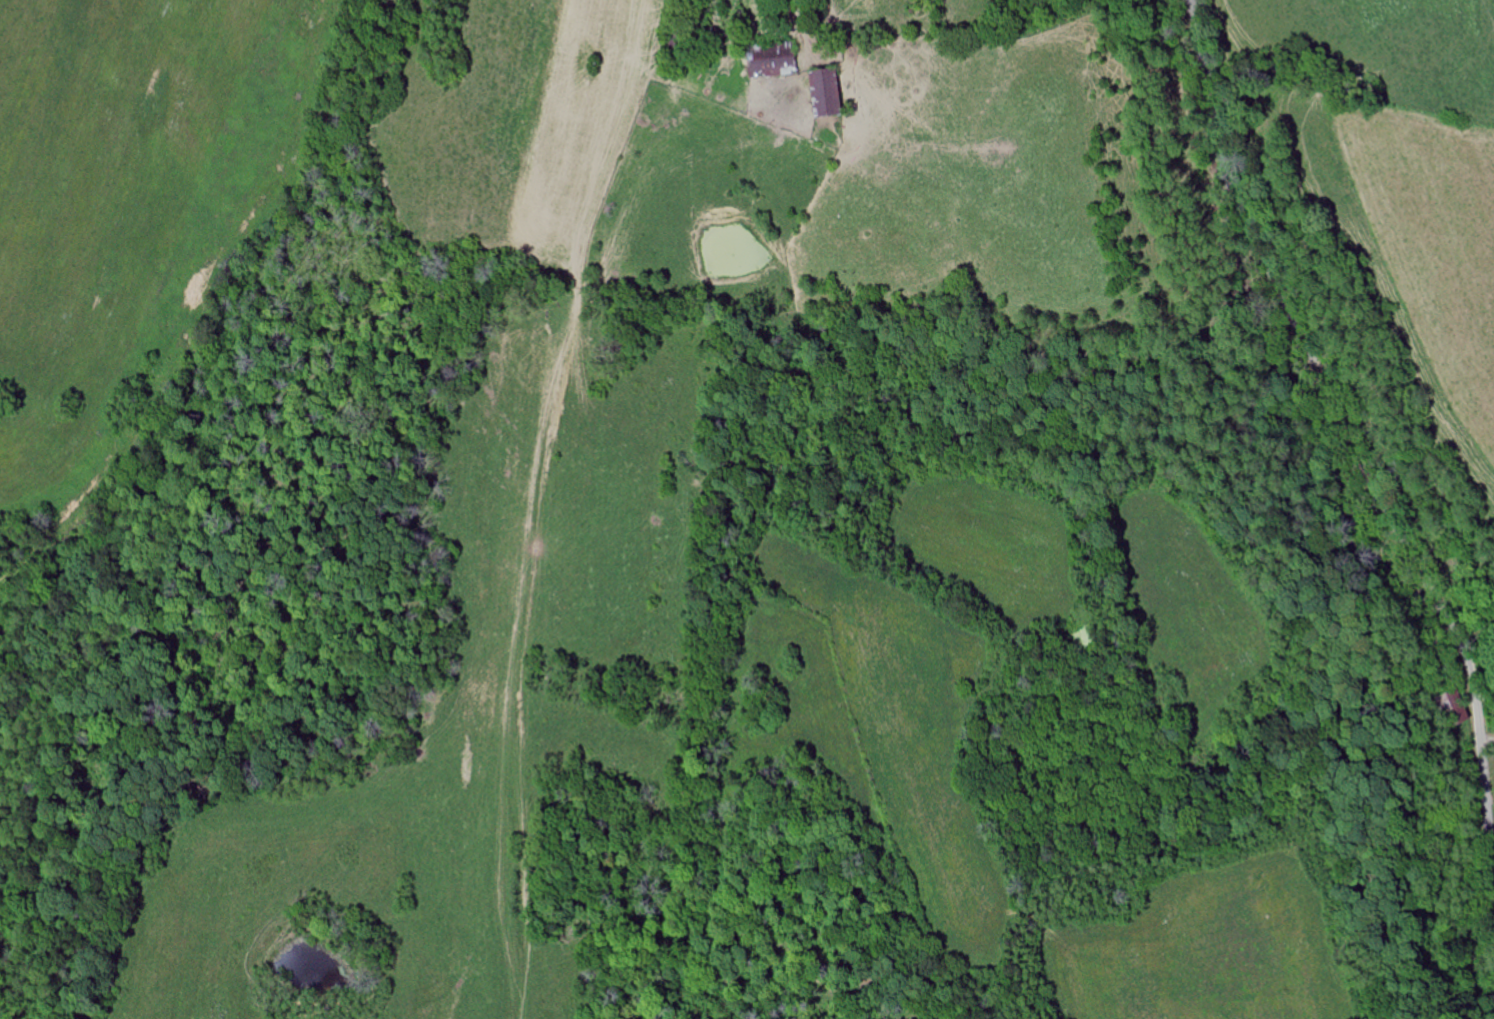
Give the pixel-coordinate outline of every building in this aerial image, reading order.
[(820,120),(847,115),(838,70),(812,75),(820,120)]
